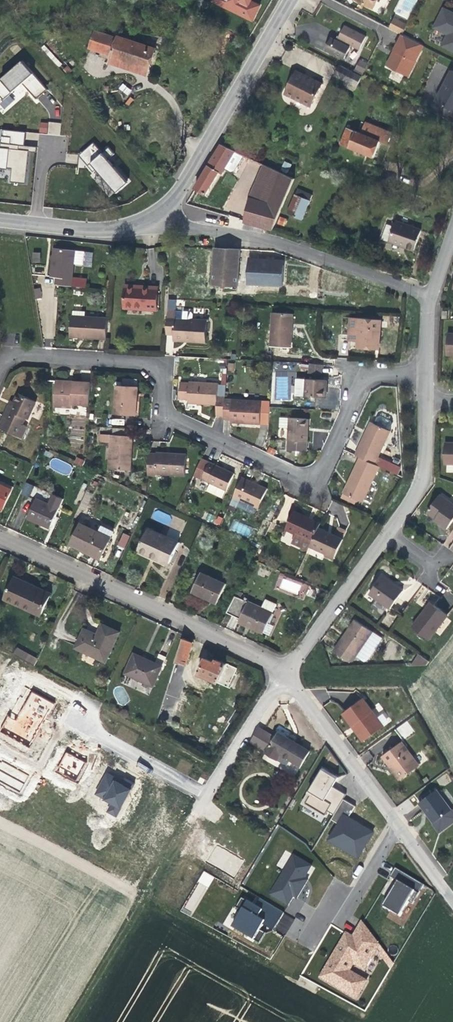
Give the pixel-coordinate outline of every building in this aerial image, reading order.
[(251,21),(259,5),(250,1),(250,0),(212,0),(211,2),(251,21)] [(444,8),(435,27),(448,34),(443,46),(452,51),(452,12),(444,8)] [(406,24),(395,18),(390,28),(402,35),(406,24)] [(360,48),(366,37),(344,26),(339,37),(342,39),(340,43),(331,38),(328,43),(325,49),(344,59),(352,44),(360,48)] [(150,68),(155,52),(95,32),(90,47),(112,54),(112,56),(131,62),(150,68)] [(408,76),(423,45),(402,35),(394,50),(391,57),(387,66),(390,67),(408,76)] [(21,61),(0,79),(0,96),(4,101),(0,104),(5,109),(14,100),(9,95),(22,83),(36,99),(47,90),(21,61)] [(367,65),(359,61),(356,68),(364,72),(367,65)] [(357,87),(362,77),(340,66),(335,76),(350,83),(357,87)] [(452,70),(435,103),(452,112),(452,70)] [(311,107),(322,84),(296,71),(291,81),(290,83),(285,94),(311,107)] [(122,83),(118,88),(127,96),(131,90),(122,83)] [(376,149),(380,141),(347,128),(340,144),(373,157),(376,149)] [(2,130),(0,148),(0,168),(6,169),(6,167),(12,168),(10,181),(25,183),(28,152),(37,153),(37,148),(23,146),(25,133),(2,130)] [(93,143),(78,156),(92,171),(94,169),(115,193),(126,183),(106,160),(114,153),(108,147),(102,153),(93,143)] [(235,171),(245,155),(221,144),(195,188),(206,194),(211,187),(219,172),(222,174),(225,168),(231,172),(235,171)] [(245,168),(257,172),(260,163),(249,159),(245,168)] [(272,230),(295,179),(264,164),(249,198),(244,222),(272,230)] [(305,212),(312,195),(298,189),(288,213),(302,219),(305,212)] [(414,250),(421,230),(396,221),(395,226),(388,224),(382,239),(389,242),(397,245),(414,250)] [(238,287),(240,249),(215,247),(212,285),(238,287)] [(83,265),(85,252),(54,248),(51,276),(56,277),(56,281),(56,284),(86,287),(87,279),(72,277),(74,264),(83,265)] [(40,263),(40,252),(32,252),(31,262),(40,263)] [(283,285),(284,265),(275,265),(267,264),(267,260),(249,259),(247,283),(283,285)] [(157,310),(158,289),(139,288),(137,288),(137,286),(125,285),(124,308),(157,310)] [(106,339),(108,318),(85,316),(85,311),(73,310),(73,316),(71,316),(70,337),(77,338),(106,339)] [(206,330),(206,319),(191,318),(192,312),(190,310),(175,310),(167,310),(166,334),(174,335),(173,338),(185,338),(188,338),(188,341),(205,341),(206,330)] [(292,326),(293,314),(273,313),(270,346),(291,348),(292,326)] [(380,338),(381,320),(359,318),(359,319),(351,319),(349,340),(358,340),(357,348),(372,349),(375,350),(376,338),(380,338)] [(288,379),(288,375),(296,375),(297,363),(275,362),(274,379),(288,379)] [(322,374),(322,365),(310,364),(309,373),(322,374)] [(326,386),(327,380),(296,378),(295,396),(326,398),(326,386)] [(225,399),(226,385),(218,385),(218,383),(189,381),(189,382),(180,382),(179,399),(188,399),(188,403),(198,404),(217,405),(216,416),(224,417),(225,399)] [(89,405),(91,383),(73,382),(73,385),(56,384),(54,406),(72,407),(72,404),(89,405)] [(136,415),(137,402),(138,386),(117,385),(115,414),(136,415)] [(40,404),(18,393),(14,402),(10,409),(8,408),(0,425),(0,428),(21,438),(27,427),(24,426),(27,419),(32,421),(40,404)] [(260,421),(261,401),(225,399),(224,417),(224,419),(231,419),(231,422),(246,423),(246,420),(260,421)] [(307,452),(308,431),(305,431),(306,419),(280,417),(279,427),(289,428),(287,450),(307,452)] [(378,457),(390,431),(370,422),(363,439),(355,455),(359,457),(380,467),(386,469),(389,463),(378,457)] [(132,444),(133,436),(101,434),(100,442),(110,442),(109,469),(130,471),(132,444)] [(445,443),(444,464),(452,464),(452,443),(445,443)] [(185,476),(186,454),(169,453),(169,455),(166,455),(166,453),(157,452),(157,454),(149,453),(147,474),(156,475),(156,474),(185,476)] [(362,503),(380,467),(359,457),(347,484),(343,493),(356,500),(362,503)] [(227,491),(234,474),(220,467),(209,462),(201,479),(208,482),(204,490),(223,498),(227,491)] [(258,508),(267,489),(251,481),(242,477),(230,504),(253,514),(255,513),(258,508)] [(30,496),(33,485),(24,483),(21,494),(30,496)] [(12,490),(0,484),(0,505),(4,507),(12,490)] [(354,504),(356,500),(343,493),(341,498),(354,504)] [(452,520),(452,504),(439,495),(427,512),(436,518),(440,522),(439,524),(447,529),(452,520)] [(50,528),(59,508),(37,498),(28,518),(34,521),(50,528)] [(318,528),(321,523),(300,514),(294,511),(286,529),(296,534),(293,542),(308,550),(310,546),(318,528)] [(100,557),(110,538),(113,532),(101,525),(97,532),(81,524),(71,544),(81,549),(89,553),(90,551),(100,557)] [(334,559),(347,531),(338,527),(334,535),(330,533),(318,528),(310,546),(326,554),(325,555),(334,559)] [(170,563),(179,543),(148,529),(138,551),(158,560),(159,558),(170,563)] [(116,546),(124,549),(130,536),(122,533),(116,546)] [(217,604),(226,584),(201,573),(192,593),(209,601),(217,604)] [(390,608),(403,591),(395,585),(395,586),(392,584),(389,582),(390,581),(382,576),(369,593),(390,608)] [(41,615),(51,594),(22,581),(14,577),(5,598),(41,615)] [(263,633),(277,605),(266,600),(261,608),(241,598),(243,593),(238,591),(227,613),(239,619),(238,622),(244,625),(263,633)] [(427,613),(433,605),(431,603),(428,606),(424,611),(427,613)] [(429,639),(447,616),(433,605),(427,613),(424,611),(412,626),(429,639)] [(353,661),(373,632),(355,620),(346,633),(334,651),(349,661),(353,661)] [(106,662),(120,632),(102,624),(97,635),(93,633),(84,629),(76,648),(106,662)] [(185,665),(192,642),(183,638),(176,662),(185,665)] [(26,661),(29,655),(17,648),(14,655),(26,661)] [(153,686),(163,666),(143,657),(134,653),(125,673),(153,686)] [(429,661),(419,654),(411,666),(426,666),(429,661)] [(34,666),(38,660),(29,655),(26,661),(34,666)] [(220,676),(226,665),(226,664),(216,660),(215,662),(210,660),(205,658),(198,674),(217,683),(220,676)] [(227,680),(233,668),(226,665),(220,676),(227,680)] [(0,735),(0,738),(27,751),(52,702),(24,688),(0,735)] [(383,727),(363,698),(343,713),(352,727),(354,726),(357,729),(355,731),(363,742),(383,727)] [(415,732),(407,721),(395,730),(403,740),(415,732)] [(283,735),(278,732),(266,752),(286,765),(289,759),(301,766),(310,751),(283,735)] [(419,766),(401,742),(382,756),(391,768),(400,780),(419,766)] [(64,752),(54,773),(77,783),(86,762),(64,752)] [(28,774),(0,761),(0,783),(20,792),(28,774)] [(336,768),(326,763),(306,796),(334,813),(347,791),(338,785),(344,774),(336,768)] [(110,803),(106,813),(116,818),(131,787),(104,774),(93,795),(110,803)] [(452,810),(451,810),(436,790),(419,803),(426,812),(434,822),(433,823),(439,832),(452,822),(452,811),(452,810)] [(354,816),(347,812),(331,835),(360,852),(376,831),(354,816)] [(307,874),(313,865),(293,852),(269,889),(290,902),(296,892),(300,894),(305,886),(311,876),(307,874)] [(201,871),(184,913),(194,917),(211,875),(201,871)] [(422,888),(403,877),(395,890),(389,900),(405,910),(412,898),(415,900),(422,888)] [(235,918),(259,933),(267,920),(271,922),(276,925),(286,908),(251,889),(235,918)] [(371,977),(361,971),(379,942),(363,920),(355,935),(351,933),(347,931),(321,975),(358,998),(371,977)]
